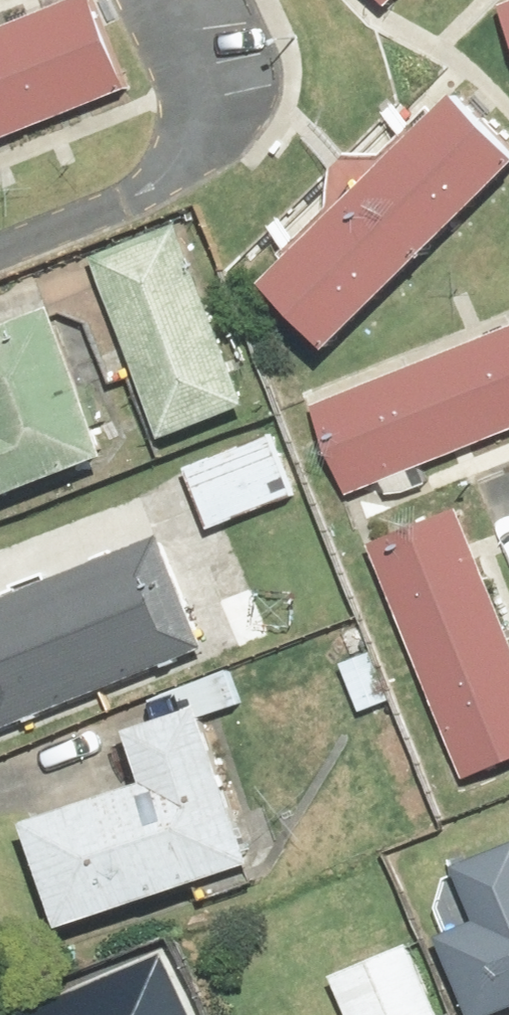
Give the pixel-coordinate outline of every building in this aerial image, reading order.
[(0,23),(0,132),(135,80),(104,0),(61,0),(0,23)] [(268,271),(336,339),(508,165),(508,116),(466,73),(268,271)] [(189,213),(96,249),(165,423),(258,387),(189,213)] [(127,446),(68,297),(0,324),(0,495),(127,446)] [(318,401),(353,491),(508,431),(508,327),(318,401)] [(277,419),(189,453),(217,523),(305,489),(277,419)] [(375,538),(472,777),(508,762),(508,610),(465,502),(375,538)] [(0,596),(0,721),(213,638),(170,530),(0,596)] [(280,842),(212,669),(135,699),(161,766),(34,815),(77,922),(280,842)] [(476,1014),(508,1002),(508,840),(469,854),(487,904),(442,920),(476,1014)] [(359,1014),(454,1014),(423,929),(339,959),(359,1014)] [(52,984),(64,1014),(206,1014),(179,939),(52,984)]
